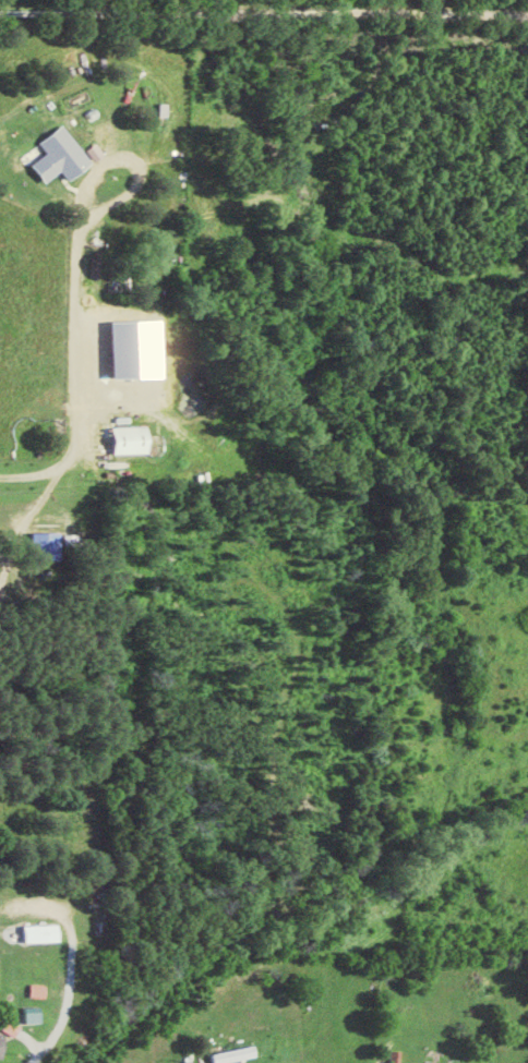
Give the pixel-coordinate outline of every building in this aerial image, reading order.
[(38,165),(52,184),(69,171),(75,180),(98,163),(70,125),(46,142),(54,153),(38,165)] [(118,322),(119,379),(168,378),(167,321),(118,322)] [(155,426),(120,427),(121,454),(156,453),(155,426)] [(120,447),(105,447),(105,459),(119,459),(120,447)] [(40,531),(41,559),(68,558),(67,530),(40,531)] [(29,942),(63,941),(63,923),(28,924),(29,942)] [(28,1006),(28,1022),(44,1022),(44,1006),(28,1006)] [(18,1036),(24,1025),(11,1018),(5,1029),(18,1036)] [(259,1044),(217,1053),(220,1062),(228,1062),(262,1055),(259,1044)]
